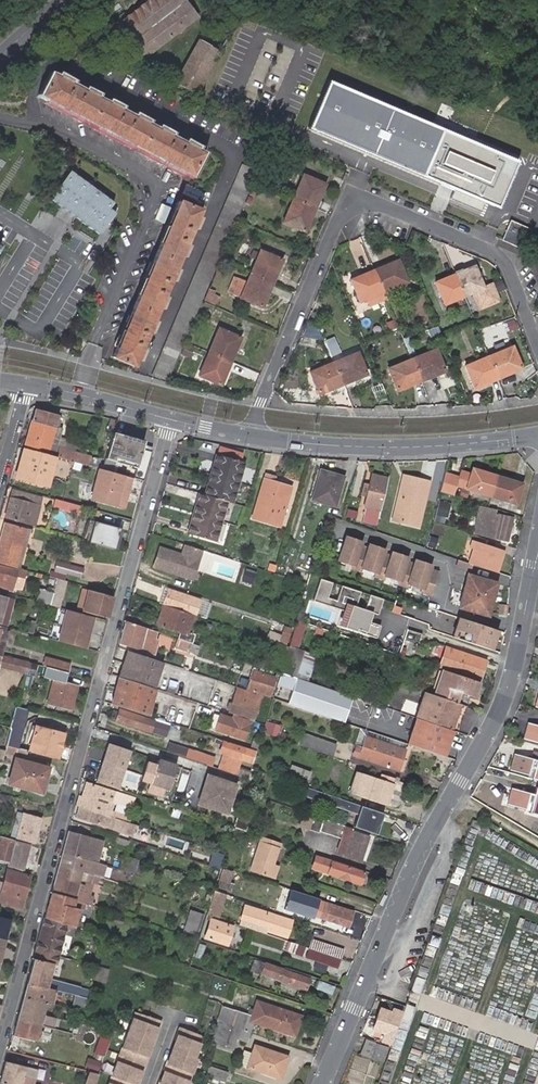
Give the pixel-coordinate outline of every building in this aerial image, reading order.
[(116,23),(142,58),(198,17),(185,0),(149,0),(116,23)] [(222,52),(198,39),(174,83),(198,96),(222,52)] [(92,55),(82,50),(76,62),(86,67),(92,55)] [(190,174),(201,153),(54,73),(42,94),(190,174)] [(330,81),(311,128),(501,210),(521,162),(330,81)] [(281,140),(274,136),(267,154),(274,157),(281,140)] [(257,171),(241,164),(152,374),(167,381),(257,171)] [(114,202),(70,171),(50,199),(69,212),(100,235),(105,228),(116,213),(110,208),(114,202)] [(294,198),(317,208),(327,184),(304,175),(294,198)] [(253,185),(246,202),(253,205),(260,188),(253,185)] [(307,233),(317,208),(294,198),(284,222),(307,233)] [(199,211),(178,202),(113,355),(134,364),(199,211)] [(535,229),(513,219),(504,238),(527,248),(535,229)] [(227,246),(221,262),(227,264),(234,248),(227,246)] [(259,251),(250,274),(273,284),(283,260),(259,251)] [(395,258),(372,268),(382,290),(405,280),(395,258)] [(443,302),(462,295),(470,313),(497,302),(490,284),(483,286),(474,264),(434,280),(443,302)] [(382,290),(372,268),(350,278),(359,300),(382,290)] [(273,284),(250,274),(247,280),(240,297),(263,307),(273,284)] [(233,294),(240,297),(247,280),(240,277),(233,294)] [(413,283),(401,287),(404,295),(408,293),(410,298),(419,294),(413,283)] [(212,289),(207,301),(213,304),(218,292),(212,289)] [(211,321),(216,309),(203,304),(198,316),(211,321)] [(219,328),(209,352),(231,361),(241,338),(219,328)] [(512,345),(488,355),(497,377),(521,367),(512,345)] [(434,348),(411,358),(420,380),(444,370),(434,348)] [(231,361),(209,352),(199,376),(221,385),(231,361)] [(358,352),(334,361),(343,384),(367,374),(358,352)] [(497,377),(488,355),(464,365),(474,387),(497,377)] [(420,380),(411,358),(388,368),(397,390),(420,380)] [(343,384),(334,361),(309,371),(318,394),(343,384)] [(294,401),(309,402),(310,388),(295,387),(294,401)] [(35,410),(24,448),(46,454),(54,425),(56,416),(35,410)] [(55,457),(57,457),(60,447),(65,428),(54,425),(46,454),(55,457)] [(141,442),(112,433),(99,469),(110,472),(113,461),(127,465),(126,469),(132,471),(130,477),(141,480),(143,474),(147,457),(149,452),(140,449),(141,442)] [(69,461),(73,461),(87,466),(90,456),(60,447),(57,457),(59,458),(66,460),(69,461)] [(46,454),(24,448),(21,460),(26,461),(25,468),(19,466),(16,477),(47,486),(53,463),(55,457),(46,454)] [(66,460),(59,458),(57,465),(57,466),(67,469),(69,461),(66,460)] [(227,504),(231,505),(242,465),(214,458),(204,498),(227,504)] [(89,497),(116,504),(118,497),(123,498),(129,477),(110,472),(99,469),(97,468),(89,497)] [(471,468),(469,473),(481,477),(483,472),(471,468)] [(521,485),(495,476),(483,472),(481,477),(469,473),(459,469),(457,476),(444,471),(438,490),(451,494),(454,484),(514,505),(521,485)] [(340,479),(318,472),(307,510),(329,517),(340,479)] [(404,474),(393,510),(399,512),(396,520),(416,526),(430,482),(404,474)] [(356,518),(372,523),(386,480),(371,475),(367,485),(364,494),(356,518)] [(276,481),(265,477),(252,520),(280,529),(290,495),(273,490),(276,481)] [(359,492),(364,494),(367,485),(362,483),(359,492)] [(33,524),(40,497),(13,490),(5,517),(33,524)] [(47,499),(40,497),(33,524),(39,526),(47,499)] [(216,544),(227,504),(204,498),(200,497),(190,537),(216,544)] [(447,519),(452,505),(440,501),(433,521),(443,525),(445,518),(447,519)] [(478,508),(469,506),(466,519),(475,521),(478,508)] [(495,511),(483,508),(478,535),(509,541),(513,519),(495,516),(495,511)] [(15,566),(26,527),(5,521),(0,538),(0,562),(15,566)] [(94,543),(120,545),(121,525),(95,523),(94,543)] [(15,566),(22,568),(33,528),(26,527),(15,566)] [(430,536),(426,546),(434,549),(438,538),(430,536)] [(363,545),(348,540),(341,562),(357,567),(356,570),(363,573),(364,570),(379,575),(378,578),(386,581),(388,577),(402,582),(401,586),(410,589),(411,585),(426,590),(424,594),(433,597),(440,575),(432,572),(433,568),(418,563),(416,567),(409,565),(411,559),(394,554),(393,559),(386,556),(388,552),(372,547),(370,552),(362,549),(363,545)] [(471,564),(498,573),(506,550),(505,550),(475,540),(472,546),(476,548),(472,559),(471,564)] [(203,551),(184,544),(181,553),(159,545),(151,568),(193,582),(203,551)] [(81,576),(83,568),(56,561),(54,568),(52,576),(58,578),(65,580),(67,572),(81,576)] [(17,570),(0,565),(0,587),(12,590),(17,570)] [(22,571),(17,570),(12,590),(17,592),(22,571)] [(497,584),(470,575),(459,606),(486,615),(497,584)] [(58,578),(52,576),(50,576),(47,587),(43,586),(39,601),(50,604),(54,591),(58,578)] [(58,578),(54,591),(61,593),(65,580),(58,578)] [(332,583),(319,579),(312,601),(349,612),(344,628),(366,635),(373,614),(378,615),(383,599),(370,595),(366,608),(356,604),(360,592),(342,586),(337,602),(327,598),(332,583)] [(84,588),(78,608),(107,616),(112,596),(84,588)] [(168,589),(163,605),(197,616),(202,601),(168,589)] [(61,593),(54,591),(50,604),(58,607),(61,593)] [(15,600),(8,597),(1,623),(8,625),(15,600)] [(202,601),(197,616),(198,617),(202,618),(208,602),(202,601)] [(197,616),(163,605),(156,624),(180,633),(177,638),(193,644),(195,638),(192,636),(198,617),(197,616)] [(103,630),(106,619),(93,616),(90,626),(103,630)] [(497,631),(460,619),(454,636),(459,638),(462,630),(472,634),(470,642),(491,649),(497,631)] [(155,631),(126,621),(120,643),(147,653),(155,631)] [(295,630),(289,647),(299,650),(307,625),(297,622),(295,630)] [(271,632),(268,641),(280,645),(289,648),(289,647),(295,630),(282,625),(279,635),(271,632)] [(193,644),(177,638),(175,647),(196,655),(199,646),(193,644)] [(289,648),(280,645),(277,653),(286,656),(289,648)] [(299,650),(289,647),(289,648),(286,656),(280,673),(296,678),(308,682),(317,656),(299,650)] [(486,662),(450,650),(443,668),(479,680),(486,662)] [(127,652),(122,668),(137,674),(160,670),(163,663),(127,652)] [(37,664),(49,667),(65,672),(68,662),(40,653),(37,664)] [(37,664),(0,654),(0,666),(34,675),(37,664)] [(266,660),(264,667),(272,670),(275,663),(266,660)] [(65,672),(49,667),(46,678),(51,680),(45,701),(69,708),(75,686),(62,682),(65,672)] [(137,674),(122,668),(119,676),(156,686),(160,670),(137,674)] [(274,676),(254,670),(247,691),(262,696),(267,697),(274,676)] [(472,698),(477,682),(441,670),(433,695),(455,703),(458,693),(472,698)] [(296,678),(280,673),(272,699),(287,704),(296,678)] [(156,686),(119,676),(109,704),(149,716),(156,686)] [(308,682),(296,678),(287,704),(343,723),(352,697),(308,682)] [(247,691),(236,687),(227,713),(253,722),(262,696),(247,691)] [(457,732),(466,707),(455,703),(433,695),(424,693),(415,718),(452,731),(457,732)] [(8,746),(9,746),(20,748),(27,710),(16,708),(8,746)] [(168,726),(120,710),(117,720),(165,736),(168,726)] [(245,726),(217,716),(212,730),(240,740),(245,726)] [(452,731),(415,718),(409,736),(446,748),(452,731)] [(277,723),(265,721),(261,731),(275,736),(277,723)] [(254,725),(247,749),(253,751),(261,727),(254,725)] [(63,733),(34,726),(28,750),(31,751),(56,758),(63,733)] [(526,727),(522,742),(537,746),(537,730),(526,727)] [(354,745),(360,747),(364,737),(406,750),(407,745),(406,745),(359,729),(354,745)] [(291,735),(279,731),(277,737),(289,741),(291,735)] [(336,743),(303,732),(299,744),(332,755),(336,743)] [(214,738),(205,735),(202,745),(211,748),(214,738)] [(446,748),(409,736),(406,745),(407,745),(443,758),(446,748)] [(360,747),(354,745),(350,755),(399,771),(406,750),(364,737),(360,747)] [(247,749),(222,741),(219,752),(222,753),(226,754),(221,770),(229,773),(245,778),(248,771),(238,768),(241,759),(251,762),(254,752),(253,751),(247,749)] [(166,742),(163,751),(182,757),(185,749),(166,742)] [(131,751),(107,744),(94,783),(118,790),(131,751)] [(9,746),(8,750),(30,755),(31,751),(28,750),(20,748),(9,746)] [(185,749),(182,757),(206,765),(209,756),(185,749)] [(226,754),(222,753),(217,768),(221,770),(226,754)] [(46,778),(49,767),(18,758),(10,783),(37,791),(41,776),(46,778)] [(177,765),(158,758),(150,785),(169,791),(177,765)] [(537,785),(537,759),(536,765),(530,763),(514,759),(510,774),(526,778),(528,773),(534,775),(531,784),(537,785)] [(312,771),(299,769),(297,781),(310,783),(312,771)] [(357,775),(350,795),(387,806),(393,786),(357,775)] [(41,776),(37,791),(42,792),(46,778),(41,776)] [(223,813),(232,785),(204,776),(194,804),(223,813)] [(81,808),(135,826),(137,820),(113,811),(118,794),(88,785),(84,797),(78,795),(75,806),(81,808)] [(0,791),(0,802),(8,804),(11,795),(0,791)] [(523,812),(524,808),(529,810),(527,818),(537,821),(537,793),(534,792),(532,798),(526,797),(509,792),(505,807),(523,812)] [(343,801),(318,793),(316,800),(340,809),(343,801)] [(251,799),(242,796),(238,809),(247,812),(251,799)] [(356,806),(351,804),(348,814),(358,817),(355,828),(377,836),(383,815),(356,806)] [(133,833),(135,826),(81,808),(77,818),(128,836),(130,832),(133,833)] [(41,817),(16,811),(13,824),(10,835),(34,842),(41,817)] [(347,817),(334,812),(331,820),(344,824),(347,817)] [(309,831),(314,816),(303,813),(298,828),(309,831)] [(232,828),(241,831),(245,819),(236,816),(232,828)] [(352,831),(353,829),(314,816),(309,831),(317,834),(318,831),(339,838),(334,852),(344,856),(343,858),(361,864),(370,837),(352,831)] [(96,838),(68,829),(62,852),(90,860),(96,838)] [(128,849),(130,841),(115,836),(112,844),(128,849)] [(269,865),(277,843),(257,837),(246,870),(271,878),(275,867),(269,865)] [(15,840),(15,842),(0,838),(0,858),(10,860),(8,865),(24,869),(31,844),(22,841),(15,840)] [(90,860),(62,852),(58,866),(72,870),(88,874),(90,875),(94,861),(90,860)] [(121,856),(118,867),(132,871),(136,860),(121,856)] [(362,874),(313,857),(309,870),(358,886),(362,874)] [(78,899),(85,902),(93,876),(90,875),(88,874),(84,886),(65,880),(66,876),(69,877),(72,870),(58,866),(51,892),(71,897),(78,899)] [(132,871),(118,867),(115,876),(129,881),(132,871)] [(230,870),(222,867),(216,887),(230,892),(233,884),(226,882),(230,870)] [(7,870),(0,895),(0,901),(19,907),(27,876),(7,870)] [(88,874),(72,870),(69,877),(66,876),(65,880),(84,886),(88,874)] [(44,918),(69,926),(72,927),(78,907),(76,907),(78,899),(71,897),(51,892),(44,918)] [(224,895),(214,892),(206,914),(216,917),(224,895)] [(351,911),(317,899),(314,908),(307,906),(304,914),(346,928),(351,911)] [(246,903),(239,925),(290,940),(296,919),(246,903)] [(199,936),(206,915),(190,910),(183,930),(199,936)] [(61,956),(69,926),(44,918),(36,950),(61,956)] [(233,927),(211,919),(205,937),(227,945),(233,927)] [(4,931),(3,937),(7,939),(13,940),(14,934),(4,931)] [(311,940),(309,948),(339,958),(342,950),(311,940)] [(306,947),(288,941),(285,950),(290,952),(303,957),(306,947)] [(339,958),(309,948),(306,957),(337,967),(339,958)] [(61,956),(36,950),(27,983),(55,990),(63,993),(70,994),(76,996),(79,987),(57,982),(62,965),(58,964),(61,956)] [(309,980),(254,961),(251,970),(278,979),(277,981),(306,991),(309,980)] [(107,970),(97,966),(93,980),(103,983),(107,970)] [(55,990),(27,983),(23,998),(51,1005),(55,990)] [(334,993),(317,987),(315,994),(332,1000),(334,993)] [(63,993),(55,990),(51,1005),(58,1007),(59,1007),(63,993)] [(76,996),(70,994),(68,1001),(80,1005),(82,998),(76,996)] [(23,998),(20,1009),(43,1015),(45,1008),(50,1010),(51,1005),(23,998)] [(289,1035),(292,1027),(296,1029),(300,1016),(256,1001),(251,1014),(222,1005),(216,1023),(248,1034),(252,1022),(289,1035)] [(58,1007),(51,1005),(50,1010),(45,1008),(43,1015),(50,1016),(55,1018),(58,1007)] [(20,1009),(17,1020),(45,1027),(46,1022),(42,1021),(43,1015),(20,1009)] [(390,1013),(379,1009),(372,1028),(383,1032),(379,1041),(390,1044),(400,1013),(391,1010),(390,1013)] [(77,1023),(80,1013),(75,1011),(72,1022),(74,1023),(77,1023)] [(133,1013),(108,1083),(135,1083),(158,1022),(133,1013)] [(46,1022),(45,1027),(47,1028),(50,1016),(43,1015),(42,1021),(46,1022)] [(45,1027),(17,1020),(13,1036),(35,1042),(39,1031),(44,1032),(45,1027)] [(77,1023),(74,1023),(72,1029),(67,1028),(66,1033),(69,1034),(73,1035),(77,1023)] [(216,1023),(210,1042),(231,1049),(234,1040),(245,1044),(248,1034),(216,1023)] [(178,1029),(158,1083),(186,1083),(202,1038),(178,1029)] [(107,1034),(97,1031),(88,1058),(98,1061),(105,1041),(107,1034)] [(387,1048),(363,1040),(358,1054),(382,1063),(387,1048)] [(244,1067),(244,1068),(276,1079),(280,1067),(275,1065),(278,1055),(251,1046),(249,1051),(249,1054),(244,1067)] [(249,1054),(249,1051),(243,1049),(238,1065),(244,1067),(249,1054)] [(283,1057),(278,1055),(275,1065),(280,1067),(283,1057)] [(5,1063),(0,1082),(0,1083),(33,1083),(34,1081),(23,1077),(25,1068),(5,1063)] [(37,1071),(25,1068),(23,1077),(34,1081),(37,1071)]
